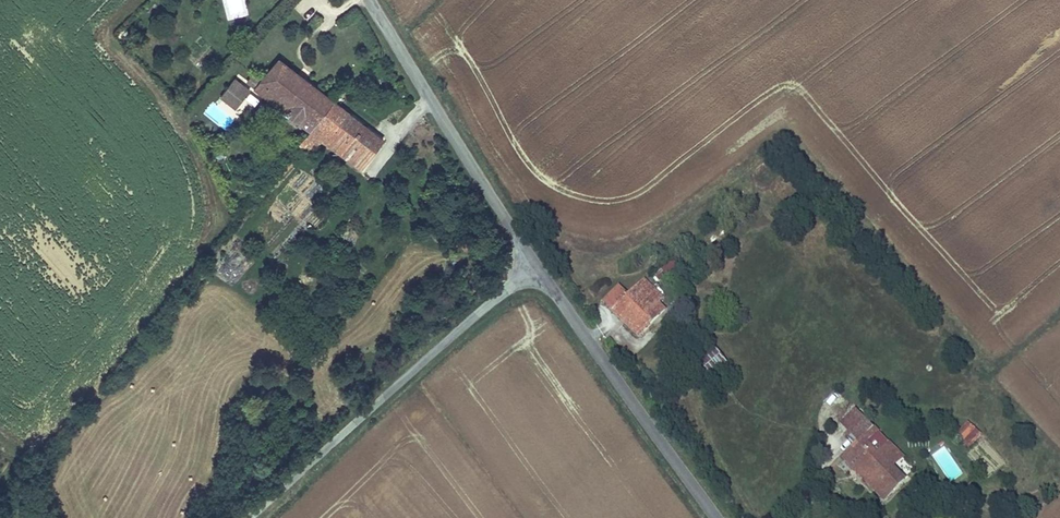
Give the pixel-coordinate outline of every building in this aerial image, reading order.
[(269,100),(279,108),(304,76),(279,57),(265,75),(270,79),(259,92),(269,100)] [(255,89),(259,92),(270,79),(265,75),(255,89)] [(304,76),(279,108),(287,113),(310,131),(334,100),(304,76)] [(251,88),(236,77),(221,96),(236,108),(251,88)] [(310,131),(314,134),(322,141),(329,146),(339,153),(353,135),(376,154),(387,140),(352,113),(345,123),(334,115),(341,105),(334,100),(310,131)] [(334,115),(345,123),(352,113),(341,105),(334,115)] [(306,135),(299,145),(303,148),(314,134),(310,131),(306,135)] [(322,141),(314,134),(303,148),(311,155),(322,141)] [(376,154),(353,135),(339,153),(345,158),(362,172),(376,154)] [(675,261),(653,274),(658,282),(660,280),(680,269),(675,261)] [(602,303),(612,313),(617,309),(642,334),(667,309),(660,302),(659,303),(645,291),(652,284),(645,278),(629,295),(619,285),(602,303)] [(652,284),(645,291),(659,303),(660,302),(665,297),(652,284)] [(638,338),(642,334),(617,309),(612,313),(638,338)] [(721,347),(700,352),(704,371),(725,367),(721,347)] [(839,423),(857,441),(840,458),(874,492),(883,502),(906,480),(894,468),(878,451),(888,442),(855,408),(839,423)] [(983,434),(968,421),(956,435),(971,448),(983,434)] [(888,442),(878,451),(894,468),(904,458),(888,442)] [(945,445),(932,454),(949,482),(963,473),(945,445)]
